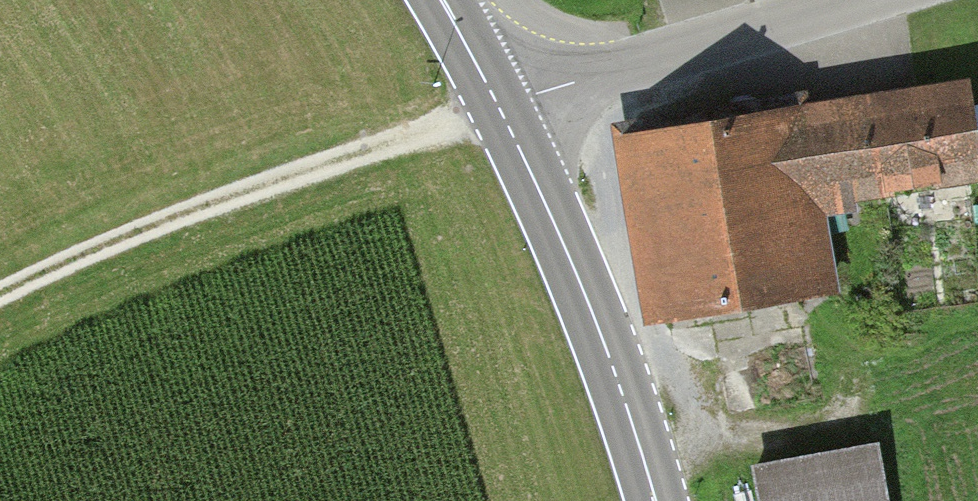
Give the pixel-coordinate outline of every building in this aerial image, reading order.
[(623,140),(653,322),(832,292),(817,207),(977,180),(977,146),(968,84),(623,140)] [(876,448),(755,472),(760,500),(887,500),(876,448)]
